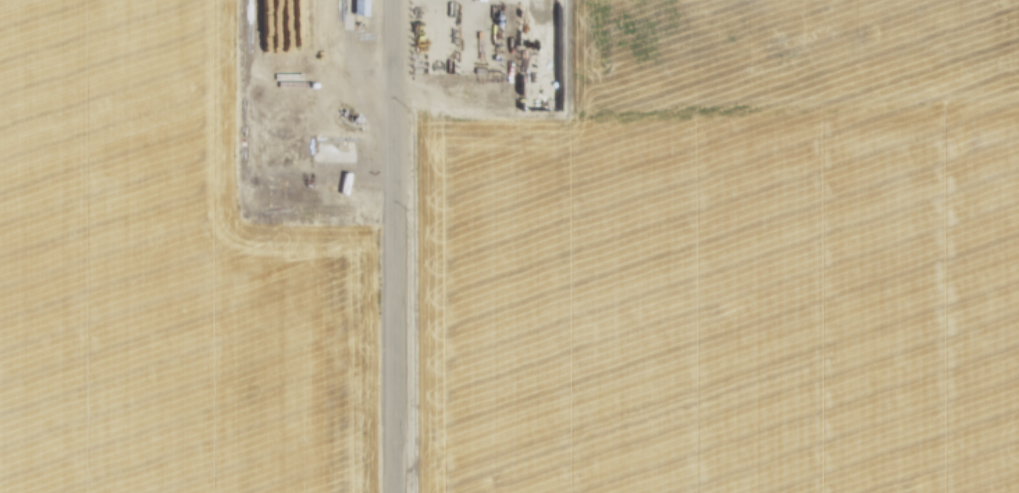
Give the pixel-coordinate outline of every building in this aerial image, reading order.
[(355,19),(354,0),(364,0),(365,19),(355,19)] [(546,102),(555,103),(554,112),(545,112),(546,102)]
